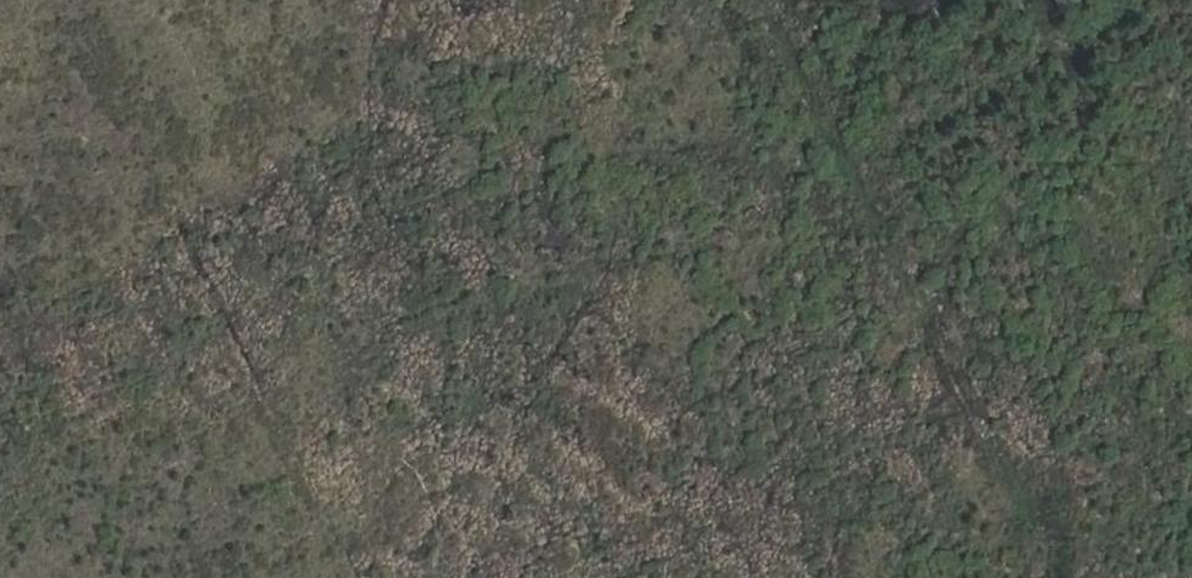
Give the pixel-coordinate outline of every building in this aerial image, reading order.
[(1066,11),(1084,1),(1083,0),(1059,0),(1066,11)]
